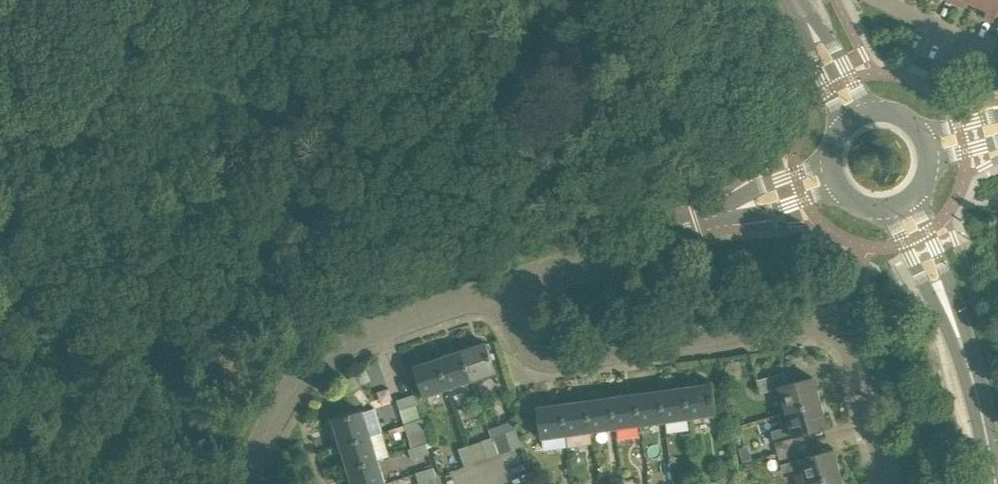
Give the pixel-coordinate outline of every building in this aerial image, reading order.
[(976,6),(987,11),(984,17),(994,21),(997,12),(997,0),(979,0),(976,6)] [(894,267),(887,269),(896,287),(904,284),(894,267)] [(462,351),(472,381),(496,373),(486,343),(462,351)] [(462,351),(438,359),(449,389),(472,381),(462,351)] [(449,389),(438,359),(414,368),(425,397),(449,389)] [(778,414),(821,402),(814,377),(789,384),(785,372),(758,379),(761,391),(779,386),(786,411),(778,413),(778,414)] [(686,386),(690,419),(715,416),(711,383),(686,386)] [(686,386),(661,390),(665,422),(690,419),(686,386)] [(665,422),(661,390),(636,393),(641,426),(665,422)] [(636,393),(612,396),(616,429),(641,426),(636,393)] [(414,394),(403,397),(397,400),(400,410),(418,404),(414,394)] [(616,429),(612,396),(587,400),(592,432),(616,429)] [(592,432),(587,400),(563,403),(567,436),(592,432)] [(821,402),(778,414),(782,427),(771,430),(778,453),(806,445),(803,434),(828,427),(821,402)] [(567,436),(563,403),(538,406),(542,439),(567,436)] [(341,445),(370,436),(363,412),(333,421),(341,445)] [(408,434),(426,428),(422,418),(405,424),(408,434)] [(506,432),(512,450),(522,446),(516,428),(506,432)] [(370,436),(341,445),(348,469),(378,459),(370,436)] [(488,458),(498,454),(492,437),(481,441),(488,458)] [(426,443),(412,448),(408,449),(412,459),(429,454),(426,443)] [(465,466),(475,462),(469,445),(458,448),(465,466)] [(809,456),(806,445),(778,453),(781,464),(783,464),(786,476),(803,471),(807,483),(840,474),(834,450),(809,456)] [(431,447),(434,465),(443,463),(440,446),(431,447)] [(378,459),(348,469),(353,483),(381,483),(385,483),(378,459)] [(434,467),(415,472),(419,483),(437,477),(434,467)] [(807,483),(843,483),(840,474),(807,483)]
